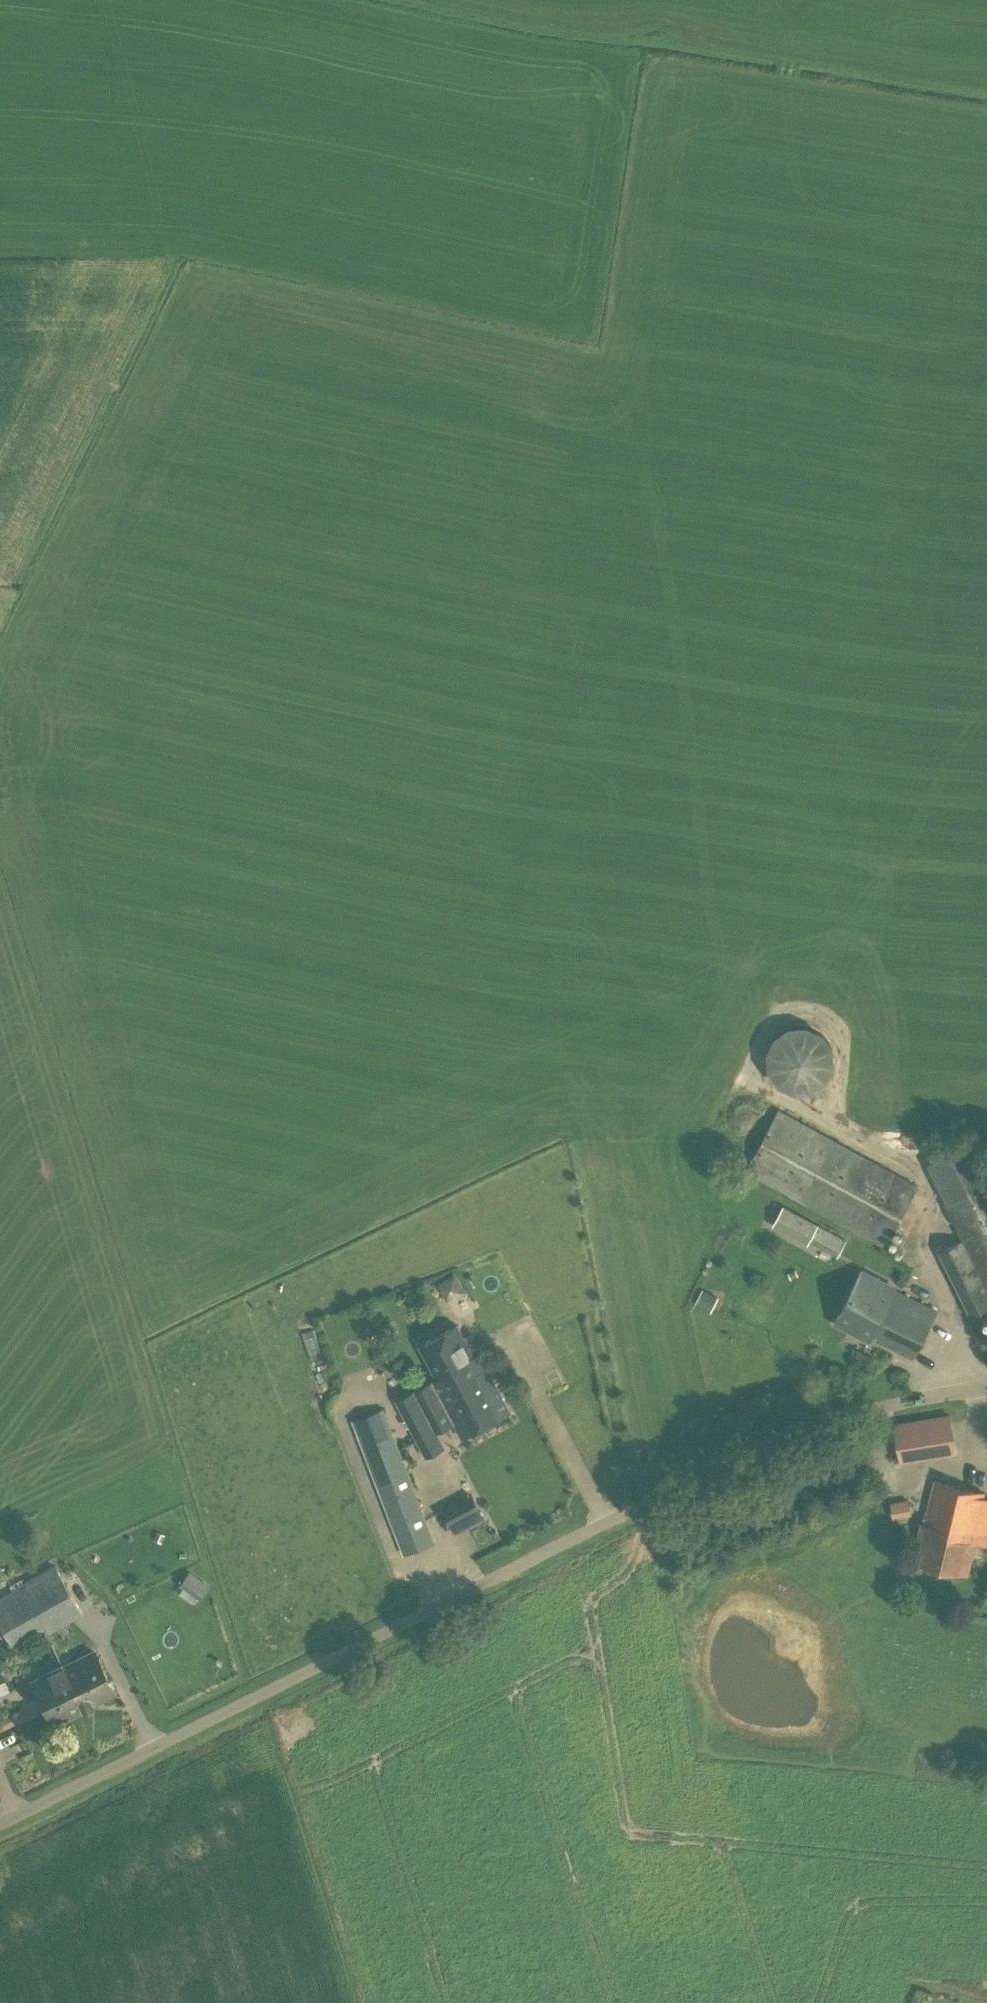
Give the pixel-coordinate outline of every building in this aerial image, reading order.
[(797,1092),(816,1088),(829,1078),(835,1061),(834,1043),(821,1030),(803,1023),(787,1026),(772,1038),(766,1055),(770,1071),(780,1086),(794,1091),(797,1092)] [(885,1245),(918,1184),(780,1109),(747,1170),(885,1245)] [(950,1134),(926,1146),(932,1159),(925,1163),(963,1237),(938,1251),(970,1314),(986,1305),(986,1158),(977,1138),(975,1139),(957,1147),(950,1134)] [(811,1238),(825,1245),(832,1231),(818,1224),(792,1209),(782,1227),(809,1241),(811,1238)] [(912,1359),(938,1310),(896,1289),(897,1286),(862,1268),(855,1282),(834,1323),(869,1341),(871,1337),(912,1359)] [(447,1302),(467,1291),(456,1271),(436,1282),(447,1302)] [(701,1290),(695,1302),(710,1310),(716,1298),(701,1290)] [(474,1356),(457,1324),(419,1344),(437,1377),(397,1399),(426,1453),(444,1443),(423,1404),(427,1401),(446,1436),(460,1428),(463,1435),(510,1409),(479,1353),(474,1356)] [(404,1555),(436,1542),(385,1407),(352,1420),(404,1555)] [(957,1453),(953,1427),(950,1414),(895,1423),(901,1462),(945,1455),(954,1454),(954,1453),(957,1453)] [(487,1518),(456,1467),(438,1478),(468,1530),(487,1518)] [(985,1496),(986,1493),(935,1481),(925,1523),(922,1522),(913,1559),(968,1572),(975,1540),(986,1543),(986,1497),(985,1496)] [(909,1498),(890,1502),(893,1518),(912,1514),(909,1498)] [(83,1612),(55,1566),(23,1583),(24,1585),(0,1599),(0,1623),(14,1648),(47,1628),(49,1631),(83,1612)] [(52,1723),(114,1693),(93,1650),(31,1680),(52,1723)]
